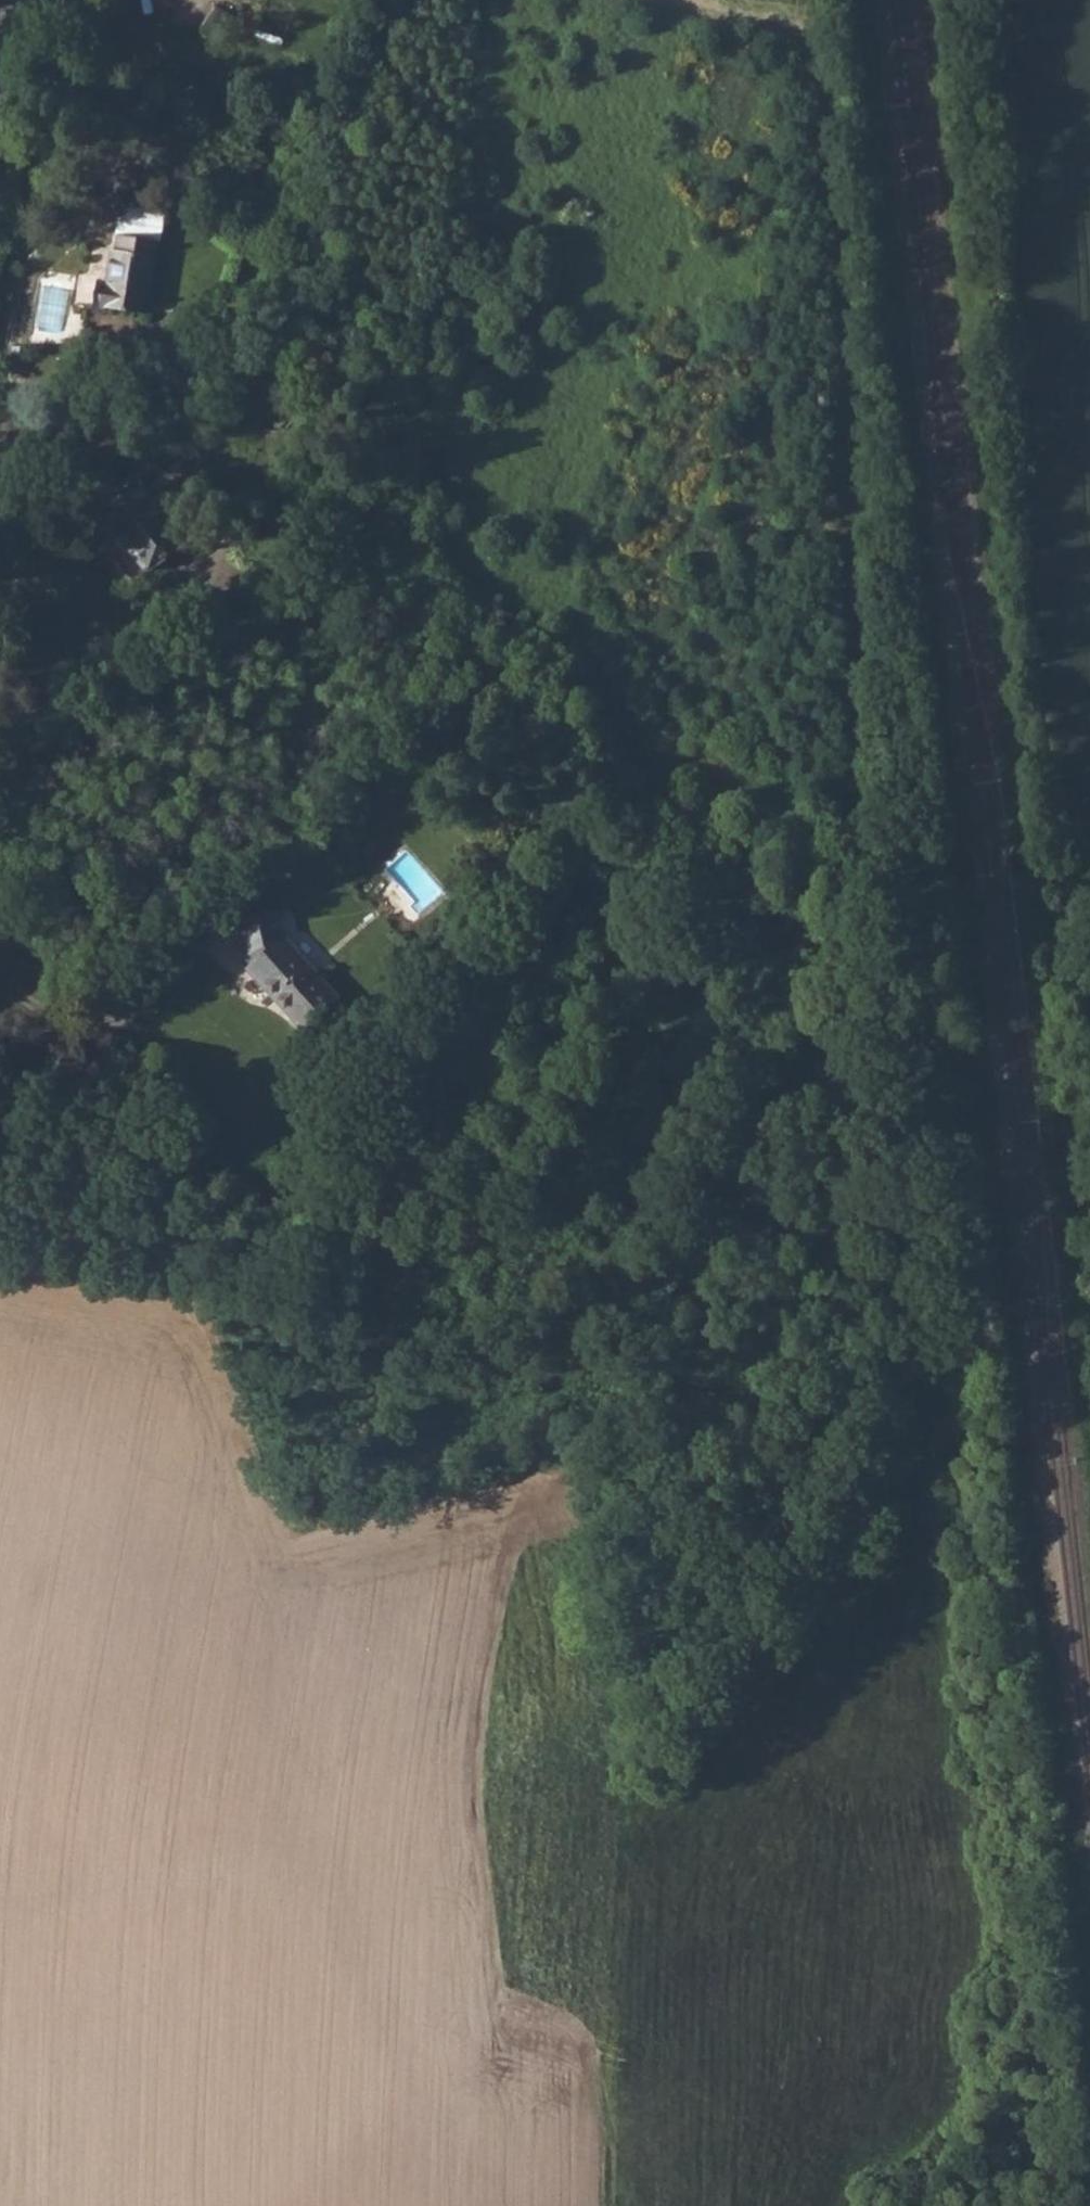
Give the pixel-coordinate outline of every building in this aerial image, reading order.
[(99,304),(152,311),(162,238),(121,232),(119,250),(115,249),(110,281),(103,281),(99,304)] [(123,555),(139,581),(179,556),(138,484),(98,509),(112,534),(109,537),(120,557),(123,555)] [(242,963),(294,1024),(330,994),(277,931),(272,905),(234,913),(239,942),(243,942),(244,952),(242,954),(246,960),(242,963)]
